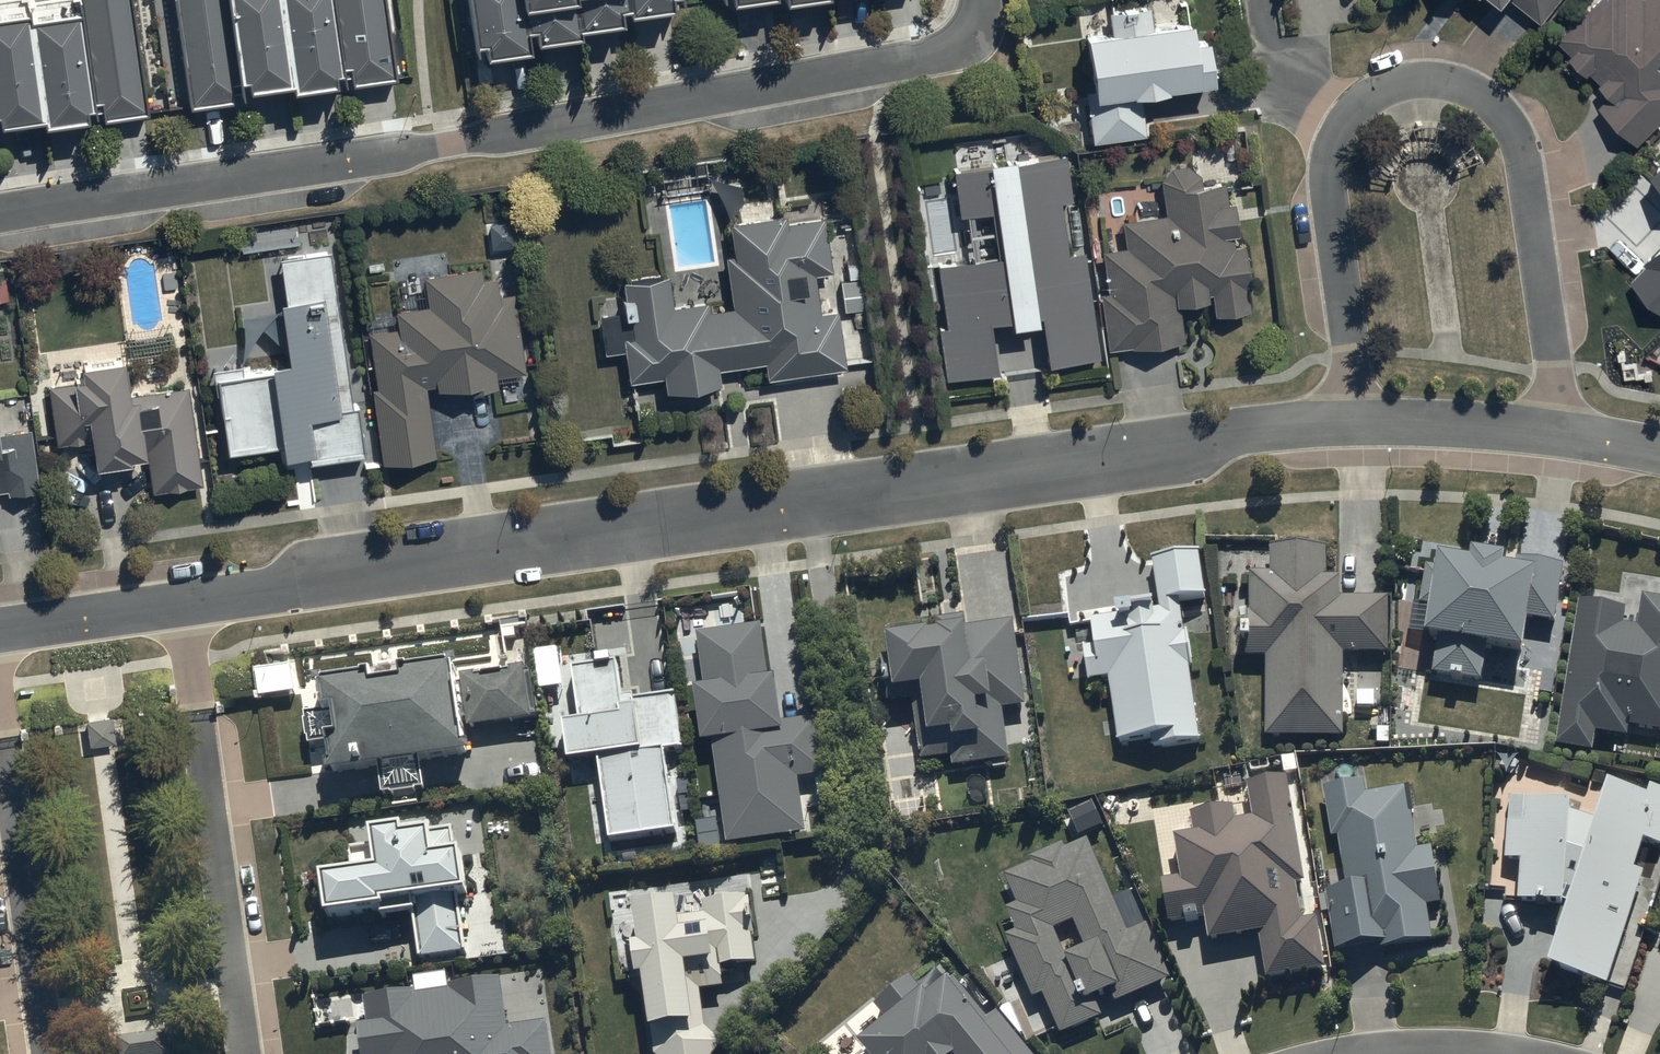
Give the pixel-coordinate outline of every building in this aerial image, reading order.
[(46,109),(47,115),(92,109),(90,100),(104,98),(106,115),(149,109),(135,0),(0,0),(0,115),(46,109)] [(191,103),(238,96),(236,85),(247,84),(245,70),(251,69),(253,79),(295,73),(296,78),(338,72),(337,64),(351,62),(353,76),(396,71),(386,0),(177,0),(191,103)] [(474,38),(485,36),(487,51),(531,46),(528,25),(535,24),(537,37),(580,31),(579,22),(622,17),(621,4),(628,3),(629,9),(673,4),(673,0),(469,0),(474,38)] [(1544,16),(1558,0),(1522,0),(1543,18),(1544,16)] [(1592,4),(1589,1),(1555,31),(1602,82),(1591,92),(1637,143),(1659,122),(1659,0),(1596,0),(1592,4)] [(1212,50),(1227,48),(1225,31),(1195,34),(1193,15),(1153,20),(1151,4),(1108,9),(1110,26),(1089,29),(1095,88),(1085,89),(1093,137),(1147,130),(1141,86),(1216,77),(1212,50)] [(938,324),(946,375),(996,367),(989,320),(1009,317),(1010,323),(1040,318),(1046,360),(1099,352),(1083,246),(1068,248),(1060,199),(1073,197),(1066,151),(1014,159),(1013,154),(987,158),(988,164),(953,169),(960,213),(967,212),(974,256),(935,262),(944,323),(938,324)] [(1170,164),(1162,179),(1166,213),(1121,219),(1124,243),(1100,246),(1106,292),(1100,293),(1108,345),(1184,337),(1180,301),(1210,298),(1212,313),(1251,308),(1244,243),(1233,244),(1232,232),(1240,232),(1237,198),(1226,199),(1224,180),(1200,182),(1200,171),(1187,161),(1170,164)] [(622,309),(600,312),(606,349),(624,347),(629,379),(663,373),(666,388),(720,380),(718,365),(764,358),(767,376),(846,364),(837,307),(820,309),(814,270),(832,268),(824,214),(787,220),(786,211),(730,219),(735,249),(725,251),(733,305),(708,309),(706,298),(671,304),(666,273),(623,279),(625,294),(619,295),(622,309)] [(1646,258),(1649,261),(1630,281),(1657,307),(1659,304),(1659,243),(1646,258)] [(273,367),(217,374),(222,410),(225,409),(230,447),(283,440),(285,450),(306,447),(307,458),(364,450),(357,401),(352,402),(332,247),(281,253),(286,296),(281,296),(289,356),(272,358),(273,367)] [(377,385),(371,386),(382,460),(435,452),(425,382),(437,381),(437,386),(465,382),(465,386),(499,381),(498,372),(525,369),(514,290),(499,292),(496,273),(482,275),(480,264),(422,273),(426,300),(395,304),(398,326),(369,330),(377,385)] [(0,274),(0,301),(9,300),(6,273),(0,274)] [(126,354),(84,360),(86,371),(76,372),(77,379),(48,383),(56,443),(97,438),(100,460),(135,455),(135,452),(149,450),(154,488),(201,482),(194,425),(198,425),(196,412),(193,412),(189,384),(131,392),(126,354)] [(1,496),(0,492),(41,487),(32,426),(1,430),(0,423),(0,496),(1,496)] [(1273,574),(1252,574),(1251,627),(1243,627),(1243,641),(1246,641),(1246,655),(1269,656),(1268,738),(1345,739),(1346,652),(1389,652),(1390,598),(1342,597),(1343,577),(1328,577),(1329,545),(1273,544),(1273,574)] [(1201,552),(1153,558),(1159,611),(1139,614),(1138,606),(1121,608),(1122,614),(1092,618),(1095,648),(1086,649),(1090,680),(1109,678),(1117,742),(1150,738),(1152,749),(1201,742),(1191,669),(1194,669),(1189,632),(1185,632),(1181,600),(1206,597),(1201,552)] [(1435,675),(1484,681),(1489,647),(1527,652),(1532,620),(1557,624),(1565,565),(1517,559),(1516,567),(1507,565),(1508,557),(1477,552),(1476,560),(1445,556),(1443,569),(1429,567),(1424,603),(1434,605),(1430,636),(1440,637),(1435,675)] [(1642,596),(1637,627),(1625,625),(1627,608),(1581,601),(1560,745),(1596,751),(1599,732),(1627,737),(1629,728),(1659,732),(1659,598),(1642,596)] [(893,655),(883,656),(890,702),(915,698),(924,760),(952,756),(954,768),(996,762),(997,768),(1007,767),(1007,761),(1013,760),(1006,710),(1027,707),(1014,622),(965,626),(964,618),(938,620),(939,631),(929,632),(928,627),(891,630),(893,655)] [(708,687),(696,689),(704,743),(714,742),(728,842),(807,831),(800,780),(826,776),(818,720),(784,725),(777,675),(769,677),(761,625),(700,634),(708,687)] [(579,720),(565,721),(570,762),(600,758),(610,840),(677,832),(667,751),(684,749),(678,694),(635,700),(634,695),(622,696),(618,664),(614,664),(613,656),(599,658),(599,665),(573,668),(579,720)] [(374,674),(321,682),(326,713),(305,716),(310,747),(331,744),(335,766),(329,766),(330,775),(380,767),(385,797),(425,791),(421,761),(473,753),(472,743),(467,744),(464,728),(540,717),(533,671),(525,673),(525,668),(458,678),(456,663),(404,671),(406,681),(376,685),(374,674)] [(111,713),(85,716),(88,743),(115,739),(111,713)] [(1186,878),(1162,882),(1168,924),(1207,918),(1210,942),(1261,935),(1268,981),(1327,972),(1319,920),(1304,922),(1298,885),(1307,883),(1288,778),(1250,784),(1255,818),(1236,821),(1233,807),(1193,813),(1196,833),(1179,836),(1186,878)] [(1512,800),(1509,862),(1520,862),(1520,903),(1571,903),(1551,968),(1611,987),(1647,874),(1638,872),(1646,841),(1659,845),(1659,792),(1611,779),(1599,818),(1573,817),(1574,802),(1512,800)] [(1417,849),(1408,787),(1368,794),(1366,781),(1327,787),(1335,838),(1341,837),(1349,888),(1327,891),(1328,895),(1320,897),(1322,912),(1331,911),(1337,950),(1381,943),(1382,948),(1433,940),(1428,906),(1442,904),(1433,846),(1417,849)] [(354,873),(324,876),(329,917),(382,911),(383,919),(413,915),(418,959),(467,954),(460,894),(469,893),(465,852),(458,853),(455,830),(433,832),(433,824),(372,831),(374,846),(352,849),(354,873)] [(1043,994),(1062,1034),(1104,1015),(1098,1001),(1112,994),(1118,1007),(1174,981),(1148,923),(1131,931),(1089,840),(1067,850),(1065,844),(1031,859),(1034,865),(1009,876),(1021,903),(1006,909),(1016,931),(1006,936),(1035,998),(1043,994)] [(634,946),(639,977),(645,976),(656,1053),(718,1053),(725,1046),(706,1030),(702,993),(724,990),(722,977),(736,975),(735,967),(757,964),(754,937),(756,936),(751,898),(705,904),(706,916),(682,919),(680,901),(636,906),(642,946),(634,946)] [(910,977),(876,1006),(872,1002),(819,1047),(825,1053),(1033,1053),(998,1013),(989,1021),(954,980),(930,1000),(910,977)] [(551,1023),(508,1028),(502,980),(450,986),(451,991),(417,995),(416,992),(366,998),(369,1025),(360,1026),(364,1053),(555,1053),(551,1023)] [(118,1039),(120,1053),(172,1053),(169,1031),(118,1039)]
